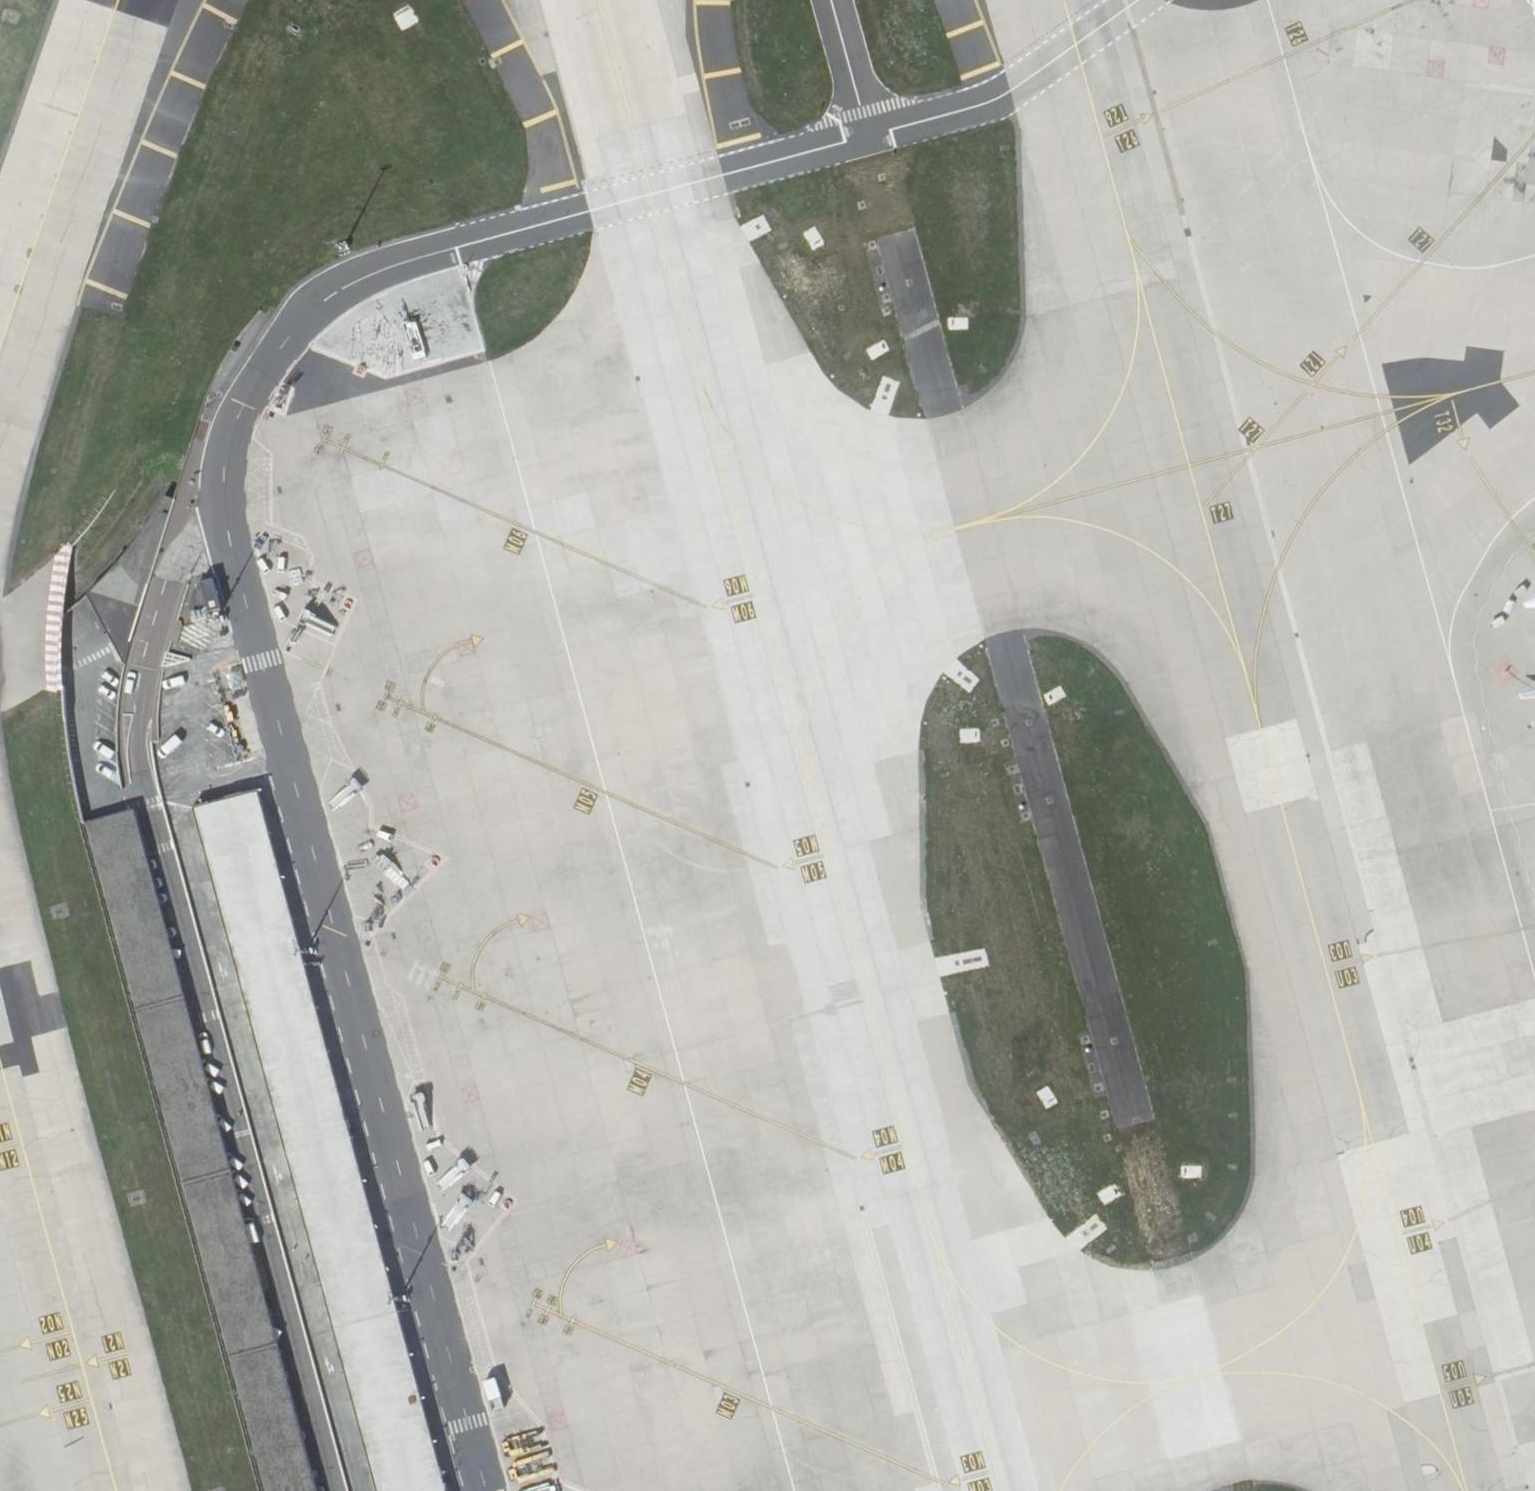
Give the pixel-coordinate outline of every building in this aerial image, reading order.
[(202,588),(196,590),(190,608),(194,623),(211,619),(209,613),(223,609),(217,585),(215,585),(213,580),(201,583),(202,588)] [(194,809),(377,1490),(447,1490),(259,791),(194,809)] [(83,824),(263,1490),(310,1490),(127,812),(83,824)]
